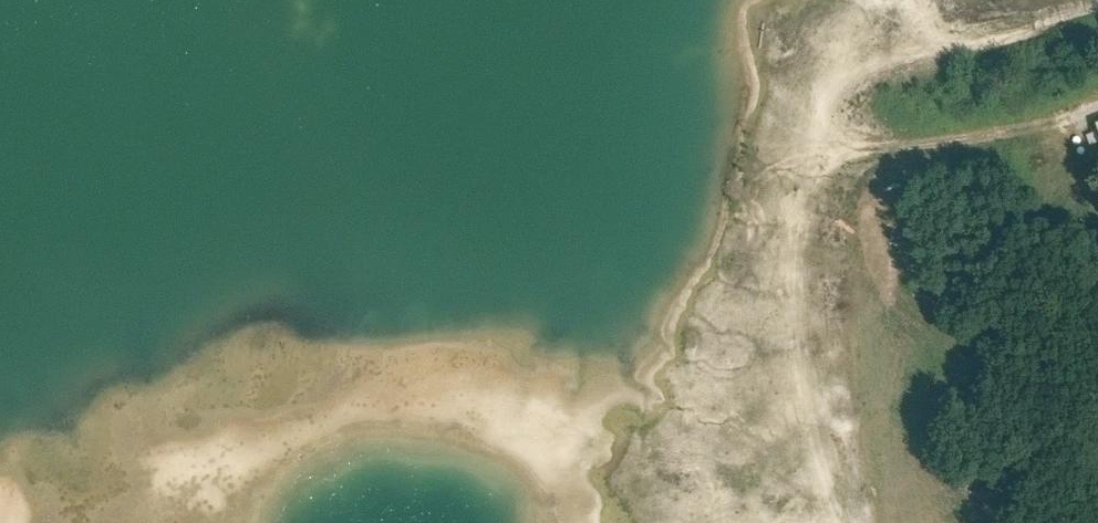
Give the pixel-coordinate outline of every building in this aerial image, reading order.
[(802,319),(803,309),(781,309),(781,318),(802,319)]
